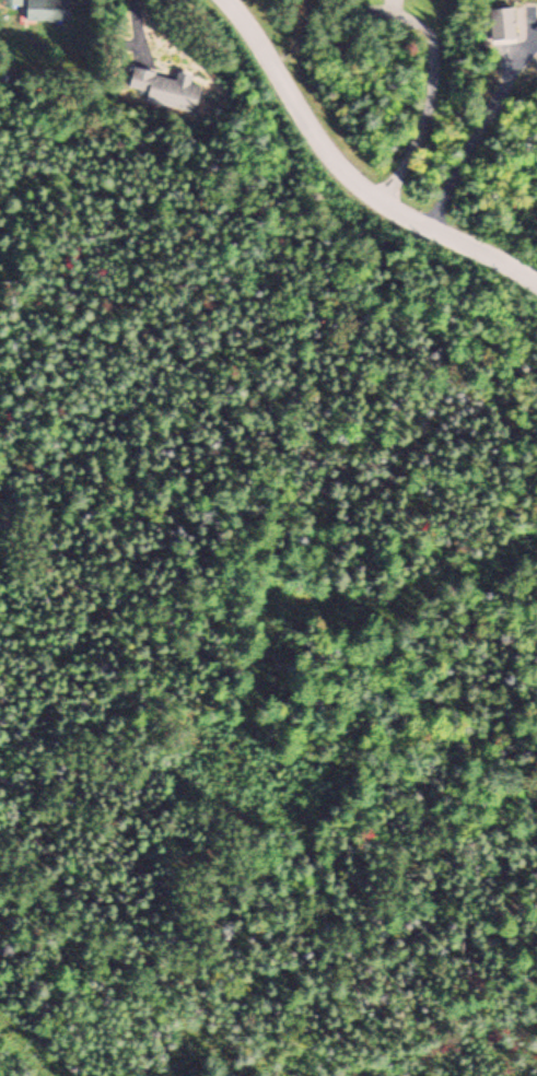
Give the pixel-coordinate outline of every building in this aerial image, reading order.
[(72,18),(72,0),(26,0),(26,18),(72,18)] [(516,5),(490,5),(490,37),(516,37),(516,5)] [(199,109),(204,84),(193,81),(195,72),(182,69),(180,76),(130,65),(124,92),(199,109)]
